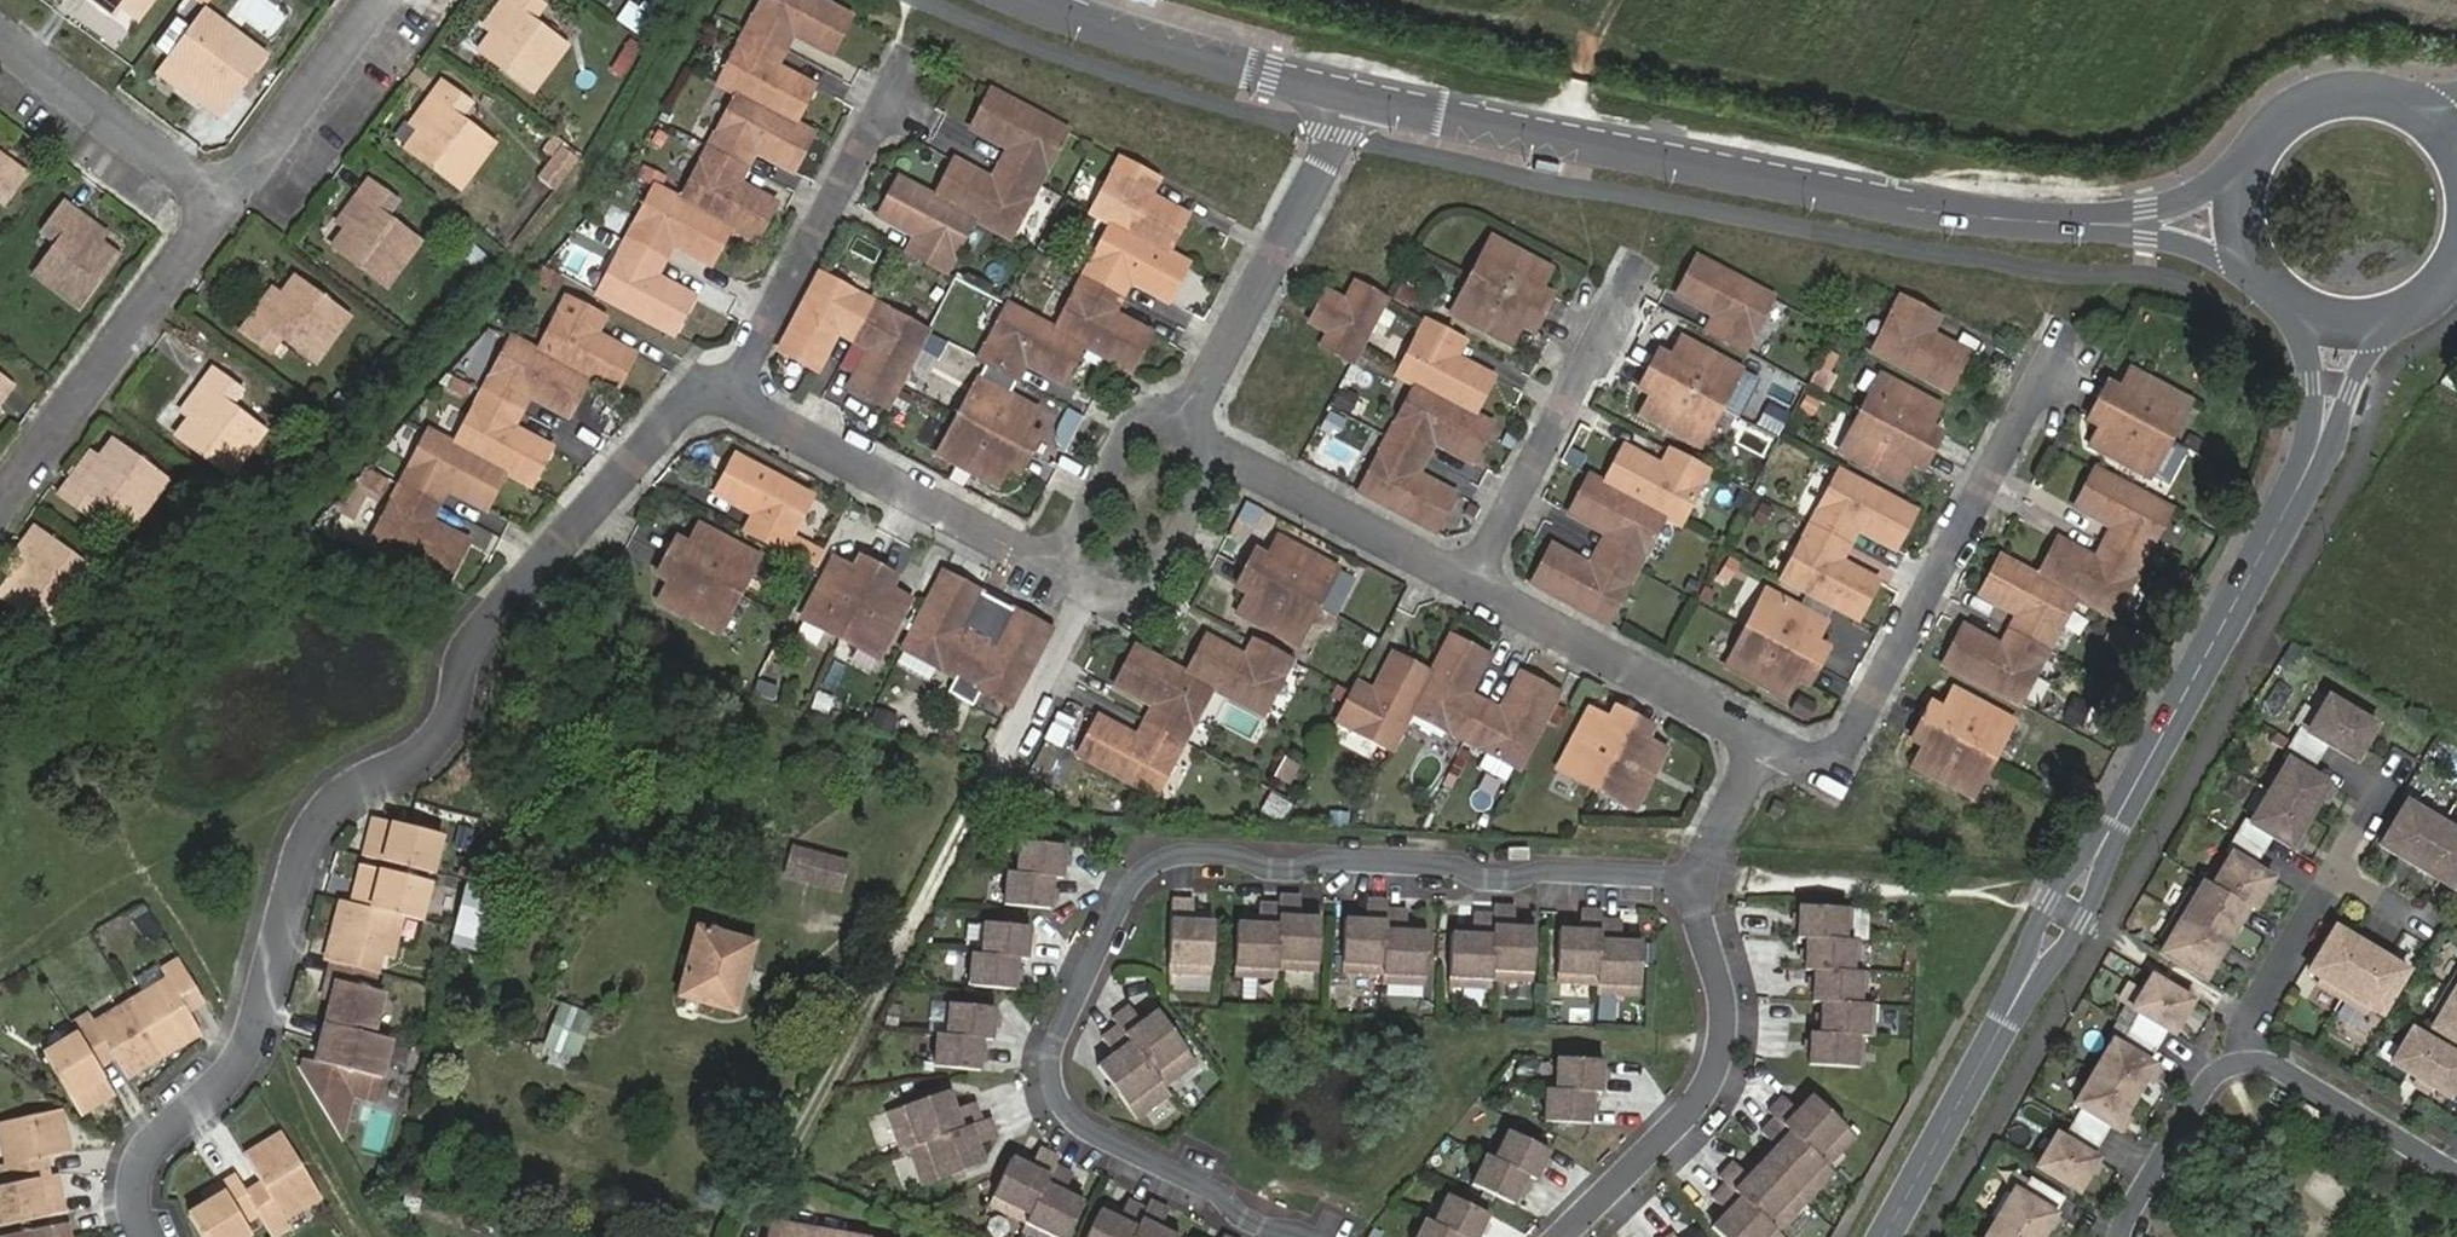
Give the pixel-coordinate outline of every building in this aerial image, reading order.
[(118,1),(116,0),(94,0),(110,12),(118,1)] [(118,1),(137,14),(147,0),(116,0),(118,1)] [(504,4),(513,12),(493,39),(480,57),(533,95),(568,48),(534,21),(544,8),(534,0),(507,0),(504,4)] [(649,8),(631,0),(628,0),(618,24),(639,33),(649,8)] [(873,15),(845,0),(785,0),(769,30),(797,46),(806,28),(814,32),(854,53),(873,15)] [(513,12),(504,4),(484,30),(493,39),(513,12)] [(181,73),(208,93),(225,104),(262,53),(219,20),(192,53),(178,43),(158,70),(174,82),(181,73)] [(803,49),(814,32),(806,28),(797,46),(803,49)] [(814,123),(835,85),(795,63),(789,60),(797,46),(769,30),(741,83),(757,92),(814,123)] [(795,63),(803,49),(797,46),(789,60),(795,63)] [(201,103),(208,93),(181,73),(174,82),(201,103)] [(443,106),(424,132),(410,150),(462,189),(495,145),(461,119),(471,105),(445,84),(434,99),(443,106)] [(813,169),(832,133),(814,124),(757,92),(728,145),(758,161),(768,144),(775,148),(813,169)] [(1054,186),(1084,133),(1010,93),(990,129),(1025,148),(1035,154),(1026,170),(1054,186)] [(415,124),(424,132),(443,106),(434,99),(415,124)] [(766,165),(775,148),(768,144),(758,161),(766,165)] [(758,181),(750,176),(758,161),(728,145),(699,198),(749,225),(774,238),(795,201),(758,181)] [(554,189),(577,160),(561,147),(539,176),(554,189)] [(1026,170),(1035,154),(1025,148),(1016,164),(1026,170)] [(1,173),(9,165),(0,158),(0,172),(1,173)] [(1026,239),(1054,186),(1026,170),(1019,184),(1008,178),(973,158),(952,198),(991,220),(1026,239)] [(758,181),(766,165),(758,161),(750,176),(758,181)] [(1166,178),(1138,163),(1109,216),(1127,225),(1180,255),(1203,215),(1168,194),(1159,190),(1166,178)] [(1026,170),(1016,164),(1008,178),(1019,184),(1026,170)] [(0,172),(0,201),(3,204),(23,176),(9,165),(1,173),(0,172)] [(1168,194),(1174,182),(1166,178),(1159,190),(1168,194)] [(962,272),(991,220),(952,198),(917,179),(898,214),(933,234),(941,239),(933,256),(962,272)] [(367,205),(349,231),(336,248),(388,287),(422,243),(387,216),(396,203),(371,184),(359,199),(367,205)] [(749,225),(699,198),(676,185),(647,238),(673,252),(681,237),(690,242),(730,263),(749,225)] [(341,223),(349,231),(367,205),(359,199),(341,223)] [(116,257),(98,244),(72,224),(78,217),(63,206),(43,232),(56,242),(31,276),(76,311),(116,257)] [(72,224),(98,244),(104,236),(78,217),(72,224)] [(1180,255),(1127,225),(1098,278),(1129,295),(1139,276),(1148,281),(1184,301),(1202,266),(1180,255)] [(933,256),(941,239),(933,234),(924,251),(933,256)] [(681,256),(690,242),(681,237),(673,252),(681,256)] [(488,257),(466,238),(456,252),(478,269),(488,257)] [(672,273),(664,269),(673,252),(647,238),(620,290),(695,331),(714,295),(672,273)] [(1557,300),(1567,282),(1552,273),(1550,277),(1541,272),(1543,268),(1510,250),(1490,286),(1553,320),(1563,303),(1557,300)] [(672,273),(681,256),(673,252),(664,269),(672,273)] [(1754,361),(1783,308),(1781,308),(1709,268),(1689,304),(1726,324),(1734,329),(1726,345),(1754,361)] [(857,333),(861,326),(874,332),(891,302),(889,301),(841,274),(801,347),(837,368),(857,333)] [(1132,311),(1138,300),(1148,281),(1139,276),(1129,295),(1123,306),(1132,311)] [(280,300),(261,325),(248,343),(300,383),(333,339),(299,312),(310,297),(283,277),(271,293),(280,300)] [(1147,369),(1168,331),(1132,311),(1123,306),(1129,295),(1098,278),(1070,331),(1086,340),(1099,347),(1131,361),(1147,369)] [(1542,339),(1553,320),(1490,286),(1469,322),(1501,341),(1503,338),(1510,342),(1508,345),(1526,355),(1537,336),(1542,339)] [(1369,358),(1398,304),(1387,299),(1370,289),(1363,303),(1352,298),(1350,302),(1335,329),(1346,335),(1339,349),(1366,363),(1369,358)] [(252,317),(261,325),(280,300),(271,293),(252,317)] [(1335,329),(1350,302),(1352,298),(1345,294),(1343,298),(1328,325),(1335,329)] [(614,331),(606,327),(614,313),(581,295),(555,345),(605,372),(629,385),(648,349),(614,331)] [(915,383),(943,331),(944,330),(889,301),(891,302),(874,332),(894,343),(889,351),(870,387),(904,404),(915,383)] [(1560,323),(1569,306),(1563,303),(1553,320),(1560,323)] [(1099,347),(1086,340),(1070,331),(1023,306),(996,359),(1024,374),(1033,357),(1043,362),(1080,382),(1099,347)] [(1955,402),(1978,361),(1937,338),(1931,334),(1937,324),(1909,308),(1908,308),(1880,361),(1955,402)] [(614,331),(621,317),(614,313),(606,327),(614,331)] [(1549,343),(1560,323),(1553,320),(1542,339),(1549,343)] [(1726,345),(1734,329),(1726,324),(1718,341),(1726,345)] [(1937,338),(1943,327),(1937,324),(1931,334),(1937,338)] [(870,340),(874,332),(861,326),(857,333),(870,340)] [(1414,382),(1429,390),(1487,422),(1508,384),(1470,362),(1463,357),(1471,345),(1442,329),(1414,382)] [(583,412),(605,372),(555,345),(530,332),(501,385),(529,400),(536,387),(583,412)] [(894,343),(874,332),(870,340),(889,351),(894,343)] [(1470,362),(1478,349),(1471,345),(1463,357),(1470,362)] [(1731,417),(1753,379),(1721,361),(1719,364),(1711,360),(1713,357),(1694,347),(1682,368),(1677,365),(1667,382),(1731,417)] [(1033,379),(1043,362),(1033,357),(1024,374),(1032,379),(1033,379)] [(1667,382),(1677,365),(1671,361),(1661,379),(1663,380),(1667,382)] [(205,398),(186,425),(174,442),(227,480),(258,436),(225,410),(234,397),(207,376),(195,392),(205,398)] [(11,385),(0,377),(0,401),(11,385)] [(1659,398),(1667,382),(1663,380),(1661,379),(1653,395),(1659,398)] [(1045,431),(1055,413),(1039,404),(1037,408),(1025,401),(1027,397),(997,380),(978,418),(1039,451),(1050,433),(1045,431)] [(1712,452),(1731,417),(1667,382),(1659,398),(1664,401),(1654,420),(1673,431),(1675,428),(1682,432),(1681,435),(1712,452)] [(2171,451),(2191,413),(2159,396),(2158,399),(2151,395),(2152,393),(2134,382),(2122,403),(2115,399),(2106,415),(2171,451)] [(528,422),(520,417),(529,400),(501,385),(473,438),(525,466),(547,477),(566,442),(528,422)] [(1938,436),(1947,418),(1928,408),(1927,410),(1917,405),(1919,402),(1888,385),(1867,422),(1932,458),(1934,459),(1945,440),(1938,436)] [(1481,469),(1504,430),(1502,430),(1487,422),(1429,390),(1400,442),(1427,458),(1436,442),(1444,447),(1481,469)] [(176,417),(186,425),(205,398),(195,392),(176,417)] [(2106,415),(2115,399),(2110,395),(2101,413),(2104,414),(2106,415)] [(529,400),(520,417),(528,422),(539,405),(529,400)] [(1778,435),(1789,413),(1767,402),(1757,424),(1778,435)] [(1822,424),(1829,412),(1815,405),(1809,418),(1822,424)] [(1326,409),(1318,432),(1337,439),(1345,417),(1326,409)] [(2097,435),(2106,415),(2104,414),(2101,413),(2093,426),(2090,431),(2097,435)] [(2152,488),(2171,451),(2106,415),(2097,435),(2105,438),(2094,457),(2112,467),(2114,464),(2121,467),(2119,471),(2152,488)] [(1031,468),(1039,451),(978,418),(958,455),(990,472),(992,468),(1001,473),(999,477),(1016,486),(1027,467),(1031,468)] [(1927,474),(1934,459),(1932,458),(1867,422),(1848,458),(1880,475),(1881,472),(1888,475),(1886,478),(1907,490),(1919,469),(1927,474)] [(505,504),(525,466),(473,438),(449,425),(420,478),(451,494),(459,480),(469,485),(505,504)] [(1047,455),(1057,437),(1050,433),(1039,451),(1047,455)] [(1941,463),(1951,444),(1945,440),(1934,459),(1941,463)] [(1427,478),(1419,473),(1427,458),(1400,442),(1372,492),(1447,536),(1468,501),(1427,478)] [(1436,462),(1444,447),(1436,442),(1427,458),(1436,462)] [(106,448),(92,467),(76,489),(66,482),(54,499),(81,518),(90,506),(126,531),(159,485),(106,448)] [(1038,472),(1047,455),(1039,451),(1031,468),(1038,472)] [(1689,532),(1717,479),(1716,479),(1690,464),(1683,477),(1675,473),(1638,452),(1616,492),(1673,523),(1689,532)] [(797,546),(824,495),(752,456),(733,491),(770,511),(777,515),(770,531),(797,546)] [(1427,478),(1436,462),(1427,458),(1419,473),(1427,478)] [(1934,477),(1941,463),(1934,459),(1927,474),(1934,477)] [(76,489),(92,467),(82,460),(66,482),(76,489)] [(1683,477),(1690,464),(1681,460),(1675,473),(1683,477)] [(362,469),(355,487),(378,496),(385,478),(362,469)] [(453,516),(443,510),(451,494),(420,478),(392,530),(467,571),(488,534),(453,516)] [(462,499),(469,485),(459,480),(451,494),(462,499)] [(1919,520),(1847,481),(1818,534),(1843,547),(1854,529),(1900,555),(1919,520)] [(2142,574),(2170,520),(2099,481),(2078,518),(2113,538),(2122,543),(2114,558),(2142,574)] [(1645,576),(1673,523),(1616,492),(1600,483),(1580,520),(1616,539),(1624,544),(1615,559),(1645,576)] [(453,516),(462,499),(451,494),(443,510),(453,516)] [(770,531),(777,515),(770,511),(763,526),(770,531)] [(34,521),(0,572),(0,601),(38,626),(86,555),(34,521)] [(752,589),(772,551),(742,535),(740,540),(730,535),(732,530),(716,522),(706,543),(696,538),(687,553),(688,554),(752,589)] [(1853,552),(1862,535),(1854,529),(1843,547),(1853,552)] [(1865,621),(1885,586),(1837,560),(1843,547),(1818,534),(1789,586),(1862,626),(1865,621)] [(687,553),(696,538),(690,535),(681,550),(687,553)] [(2114,558),(2122,543),(2113,538),(2106,553),(2114,558)] [(1615,559),(1624,544),(1616,539),(1607,556),(1615,559)] [(1315,558),(1309,555),(1311,550),(1293,540),(1281,561),(1275,558),(1273,561),(1336,564),(1317,553),(1315,558)] [(1618,626),(1645,576),(1615,559),(1607,572),(1599,568),(1563,549),(1543,585),(1618,626)] [(2114,626),(2142,574),(2114,558),(2106,574),(2097,569),(2061,549),(2041,587),(2079,607),(2114,626)] [(677,571),(687,553),(681,550),(671,568),(677,571)] [(732,627),(752,589),(688,554),(687,553),(677,571),(687,576),(675,597),(692,606),(694,601),(702,605),(699,609),(732,627)] [(2106,574),(2114,558),(2106,553),(2097,569),(2106,574)] [(855,634),(890,569),(875,561),(871,567),(852,556),(841,576),(845,578),(841,587),(836,585),(819,616),(854,635),(855,634)] [(1607,572),(1615,559),(1607,556),(1599,568),(1607,572)] [(1330,609),(1351,572),(1336,564),(1273,561),(1266,575),(1327,608),(1330,609)] [(2050,660),(2079,607),(2041,587),(2006,567),(1985,606),(2020,626),(2028,630),(2021,644),(2050,660)] [(892,655),(910,623),(907,622),(910,614),(914,616),(925,596),(905,585),(908,579),(890,569),(855,634),(854,635),(892,655)] [(1256,592),(1266,575),(1262,572),(1260,571),(1250,589),(1256,592)] [(1025,702),(1065,627),(1030,609),(1013,640),(980,624),(997,592),(957,572),(918,646),(1025,702)] [(1309,646),(1330,609),(1327,608),(1266,575),(1256,592),(1260,594),(1250,614),(1268,624),(1270,620),(1277,623),(1275,628),(1309,646)] [(1822,650),(1832,631),(1812,620),(1810,624),(1802,619),(1804,615),(1773,598),(1752,635),(1817,671),(1818,671),(1828,653),(1822,650)] [(2021,644),(2028,630),(2020,626),(2013,640),(2021,644)] [(2022,713),(2050,660),(2021,644),(2012,659),(2004,655),(1968,634),(1948,673),(2022,713)] [(1809,689),(1818,671),(1817,671),(1752,635),(1732,672),(1764,689),(1766,685),(1774,690),(1772,694),(1792,705),(1803,686),(1809,689)] [(1217,639),(1198,674),(1223,688),(1272,715),(1301,662),(1271,646),(1261,663),(1217,639)] [(1478,698),(1498,661),(1459,640),(1439,676),(1419,713),(1471,743),(1487,713),(1474,706),(1478,698)] [(2012,659),(2021,644),(2013,640),(2004,655),(2012,659)] [(1198,674),(1148,648),(1127,686),(1170,710),(1162,724),(1194,741),(1223,688),(1198,674)] [(1824,674),(1833,657),(1828,653),(1818,671),(1824,674)] [(1419,713),(1439,676),(1403,656),(1384,691),(1378,701),(1362,693),(1346,722),(1399,750),(1419,713)] [(1815,692),(1824,674),(1822,673),(1818,671),(1809,689),(1815,692)] [(1524,771),(1564,698),(1528,679),(1509,714),(1504,723),(1487,713),(1487,714),(1471,743),(1523,772),(1524,771)] [(1378,701),(1384,691),(1368,682),(1362,693),(1378,701)] [(781,706),(787,695),(770,686),(765,698),(781,706)] [(2289,829),(2318,780),(2300,770),(2317,741),(2344,757),(2365,721),(2317,693),(2307,711),(2309,713),(2300,729),(2289,723),(2271,754),(2276,758),(2240,820),(2234,817),(2232,820),(2261,837),(2262,834),(2280,844),(2289,829)] [(1994,767),(2015,729),(1985,712),(1983,715),(1975,711),(1977,707),(1957,696),(1946,718),(1940,715),(1931,733),(1994,767)] [(1487,713),(1492,705),(1478,698),(1474,706),(1487,713)] [(1504,723),(1509,714),(1492,705),(1487,713),(1504,723)] [(892,733),(897,715),(874,709),(869,727),(892,733)] [(1056,711),(1042,741),(1060,749),(1074,719),(1056,711)] [(1931,733),(1940,715),(1934,712),(1925,729),(1929,731),(1931,733)] [(1601,792),(1636,729),(1618,719),(1615,725),(1595,714),(1586,732),(1590,735),(1586,743),(1581,741),(1565,772),(1601,792)] [(1639,722),(1621,714),(1618,719),(1636,729),(1639,722)] [(1153,739),(1110,717),(1090,753),(1165,794),(1194,741),(1162,724),(1153,739)] [(1657,732),(1639,722),(1637,726),(1636,729),(1654,738),(1657,732)] [(1639,812),(1656,781),(1652,779),(1656,770),(1661,772),(1670,755),(1651,744),(1654,738),(1636,729),(1602,792),(1601,792),(1639,812)] [(1975,804),(1995,767),(1994,767),(1931,733),(1923,748),(1928,751),(1916,773),(1935,783),(1937,779),(1947,785),(1945,788),(1975,804)] [(2314,799),(2323,783),(2318,780),(2309,796),(2314,799)] [(1280,824),(1291,804),(1268,792),(1257,812),(1280,824)] [(2411,804),(2408,809),(2397,802),(2371,845),(2443,889),(2456,866),(2456,831),(2411,804)] [(2197,978),(2239,904),(2244,907),(2263,875),(2245,864),(2261,837),(2232,820),(2216,848),(2222,851),(2203,883),(2196,878),(2188,890),(2182,887),(2154,936),(2159,940),(2152,951),(2197,978)] [(437,841),(371,827),(364,863),(429,878),(437,841)] [(2286,848),(2296,832),(2289,829),(2280,844),(2286,848)] [(1054,909),(1057,877),(1066,878),(1068,846),(1023,842),(1020,874),(1011,873),(1008,905),(1054,909)] [(847,859),(793,845),(785,874),(840,888),(847,859)] [(350,909),(399,920),(417,924),(427,886),(359,871),(350,909)] [(453,943),(490,951),(505,883),(469,875),(453,943)] [(1320,972),(1322,919),(1301,918),(1302,898),(1281,897),(1281,906),(1261,905),(1260,905),(1259,925),(1238,924),(1236,977),(1277,978),(1278,970),(1320,972)] [(1212,976),(1215,923),(1194,922),(1195,902),(1175,901),(1171,973),(1212,976)] [(1427,985),(1429,932),(1408,931),(1409,911),(1388,911),(1389,902),(1368,901),(1367,921),(1346,920),(1344,973),(1385,975),(1385,983),(1427,985)] [(1873,1035),(1875,1004),(1865,1003),(1867,971),(1858,971),(1859,939),(1850,938),(1851,906),(1799,904),(1798,936),(1807,936),(1805,968),(1815,968),(1813,1000),(1823,1001),(1821,1032),(1812,1032),(1810,1064),(1862,1066),(1864,1035),(1873,1035)] [(389,960),(399,920),(350,909),(338,906),(323,968),(331,969),(374,979),(379,958),(389,960)] [(1534,981),(1537,928),(1516,928),(1517,908),(1496,907),(1496,915),(1475,914),(1474,935),(1453,934),(1450,987),(1492,988),(1493,979),(1534,981)] [(1641,995),(1644,942),(1623,941),(1624,921),(1603,920),(1603,911),(1582,911),(1581,931),(1561,929),(1558,982),(1600,984),(1600,993),(1641,995)] [(128,924),(140,944),(159,933),(147,913),(128,924)] [(1019,991),(1021,958),(1030,959),(1033,927),(987,923),(984,955),(975,954),(973,986),(1019,991)] [(682,996),(738,1012),(756,941),(699,927),(682,996)] [(2371,1015),(2397,970),(2377,959),(2379,956),(2346,936),(2344,938),(2326,927),(2299,971),(2311,978),(2307,984),(2332,998),(2357,1013),(2360,1007),(2371,1015)] [(163,979),(123,1002),(155,1056),(195,1034),(187,1020),(200,1012),(172,964),(159,973),(163,979)] [(369,998),(374,979),(331,969),(326,989),(333,991),(328,1012),(323,1031),(370,1042),(380,1001),(369,998)] [(2431,1016),(2436,1018),(2429,1030),(2456,1047),(2456,972),(2431,1016)] [(2108,1128),(2146,1063),(2141,1061),(2160,1028),(2166,1031),(2184,999),(2144,975),(2125,1007),(2129,1009),(2110,1043),(2105,1040),(2068,1104),(2073,1106),(2055,1136),(2050,1134),(2031,1167),(2071,1191),(2091,1158),(2086,1155),(2104,1125),(2108,1128)] [(320,1010),(328,1012),(333,991),(326,989),(320,1010)] [(155,1056),(123,1002),(85,1024),(81,1017),(66,1025),(70,1032),(92,1072),(109,1064),(116,1077),(155,1056)] [(562,1003),(544,1046),(576,1059),(593,1016),(562,1003)] [(995,1040),(998,1008),(952,1004),(949,1036),(986,1039),(995,1040)] [(1198,1065),(1159,1013),(1142,1025),(1131,1009),(1114,1021),(1120,1028),(1103,1040),(1116,1056),(1099,1068),(1138,1121),(1171,1096),(1165,1089),(1198,1065)] [(386,1046),(370,1042),(323,1031),(313,1071),(377,1086),(386,1046)] [(105,1096),(92,1072),(70,1032),(37,1050),(73,1114),(105,1096)] [(2456,1083),(2456,1060),(2411,1032),(2400,1049),(2398,1048),(2387,1065),(2446,1100),(2456,1083)] [(983,1072),(986,1039),(949,1036),(940,1035),(937,1067),(983,1072)] [(1587,1123),(1588,1090),(1597,1091),(1599,1059),(1553,1057),(1552,1089),(1542,1088),(1541,1120),(1587,1123)] [(983,1161),(977,1142),(996,1135),(990,1116),(981,1119),(975,1100),(956,1107),(949,1087),(887,1107),(900,1146),(909,1143),(921,1182),(983,1161)] [(1837,1171),(1831,1165),(1858,1135),(1814,1095),(1798,1110),(1783,1097),(1769,1112),(1776,1118),(1762,1133),(1777,1146),(1749,1176),(1735,1162),(1721,1177),(1727,1184),(1713,1198),(1729,1213),(1715,1228),(1724,1236),(1788,1236),(1781,1231),(1837,1171)] [(39,1156),(62,1151),(53,1109),(0,1120),(0,1145),(4,1163),(39,1156)] [(1532,1179),(1546,1150),(1505,1130),(1491,1159),(1482,1155),(1468,1184),(1510,1204),(1524,1174),(1532,1179)] [(253,1215),(265,1236),(282,1236),(287,1234),(280,1222),(315,1202),(278,1139),(243,1161),(252,1175),(258,1187),(242,1197),(253,1215)] [(1082,1201),(1063,1192),(1072,1173),(1054,1164),(1057,1156),(1039,1147),(1030,1165),(1011,1156),(988,1204),(1026,1221),(1022,1230),(1036,1236),(1065,1236),(1082,1201)] [(39,1156),(4,1163),(0,1164),(0,1180),(43,1171),(39,1156)] [(0,1180),(0,1220),(60,1208),(51,1169),(43,1171),(0,1180)] [(253,1215),(242,1197),(235,1185),(226,1171),(212,1179),(217,1189),(199,1200),(179,1212),(194,1236),(232,1236),(241,1231),(238,1224),(253,1215)] [(235,1185),(242,1197),(258,1187),(252,1175),(235,1185)] [(2058,1197),(2023,1177),(2014,1192),(2008,1189),(1979,1236),(2035,1236),(2058,1197)] [(193,1190),(199,1200),(217,1189),(212,1179),(193,1190)] [(1486,1214),(1444,1194),(1431,1223),(1422,1219),(1413,1236),(1475,1236),(1486,1214)] [(1177,1236),(1157,1227),(1166,1209),(1148,1200),(1144,1208),(1126,1200),(1117,1218),(1098,1209),(1085,1236),(1177,1236)] [(766,1236),(840,1236),(802,1231),(804,1215),(773,1210),(769,1221),(766,1236)] [(804,1215),(802,1231),(840,1236),(867,1236),(868,1226),(804,1215)] [(62,1217),(0,1230),(0,1236),(66,1236),(62,1217)] [(903,1233),(868,1226),(867,1236),(902,1236),(903,1233)]
